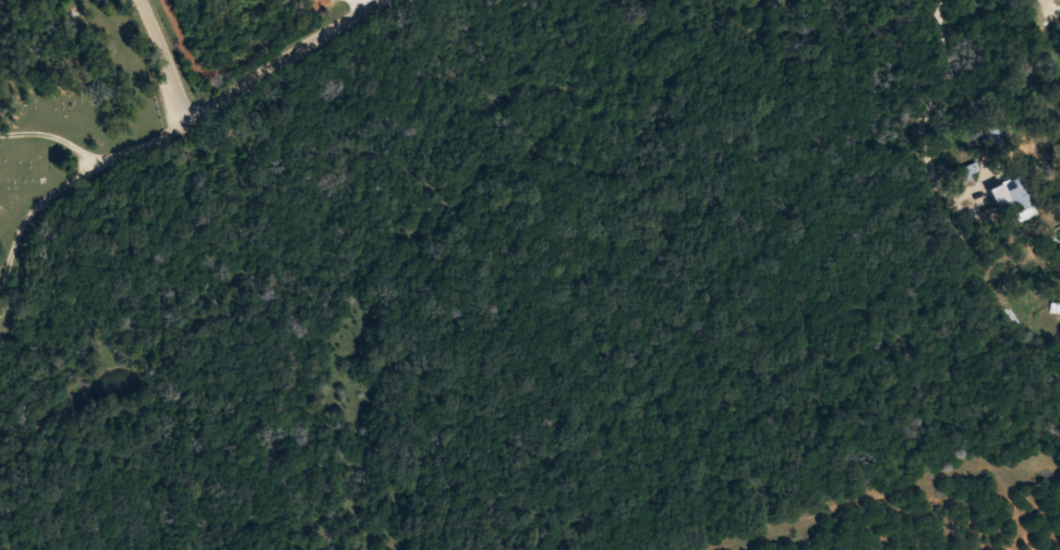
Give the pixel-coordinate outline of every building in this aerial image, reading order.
[(1028,207),(1017,187),(1009,191),(1005,183),(991,191),(1007,219),(1028,207)]
